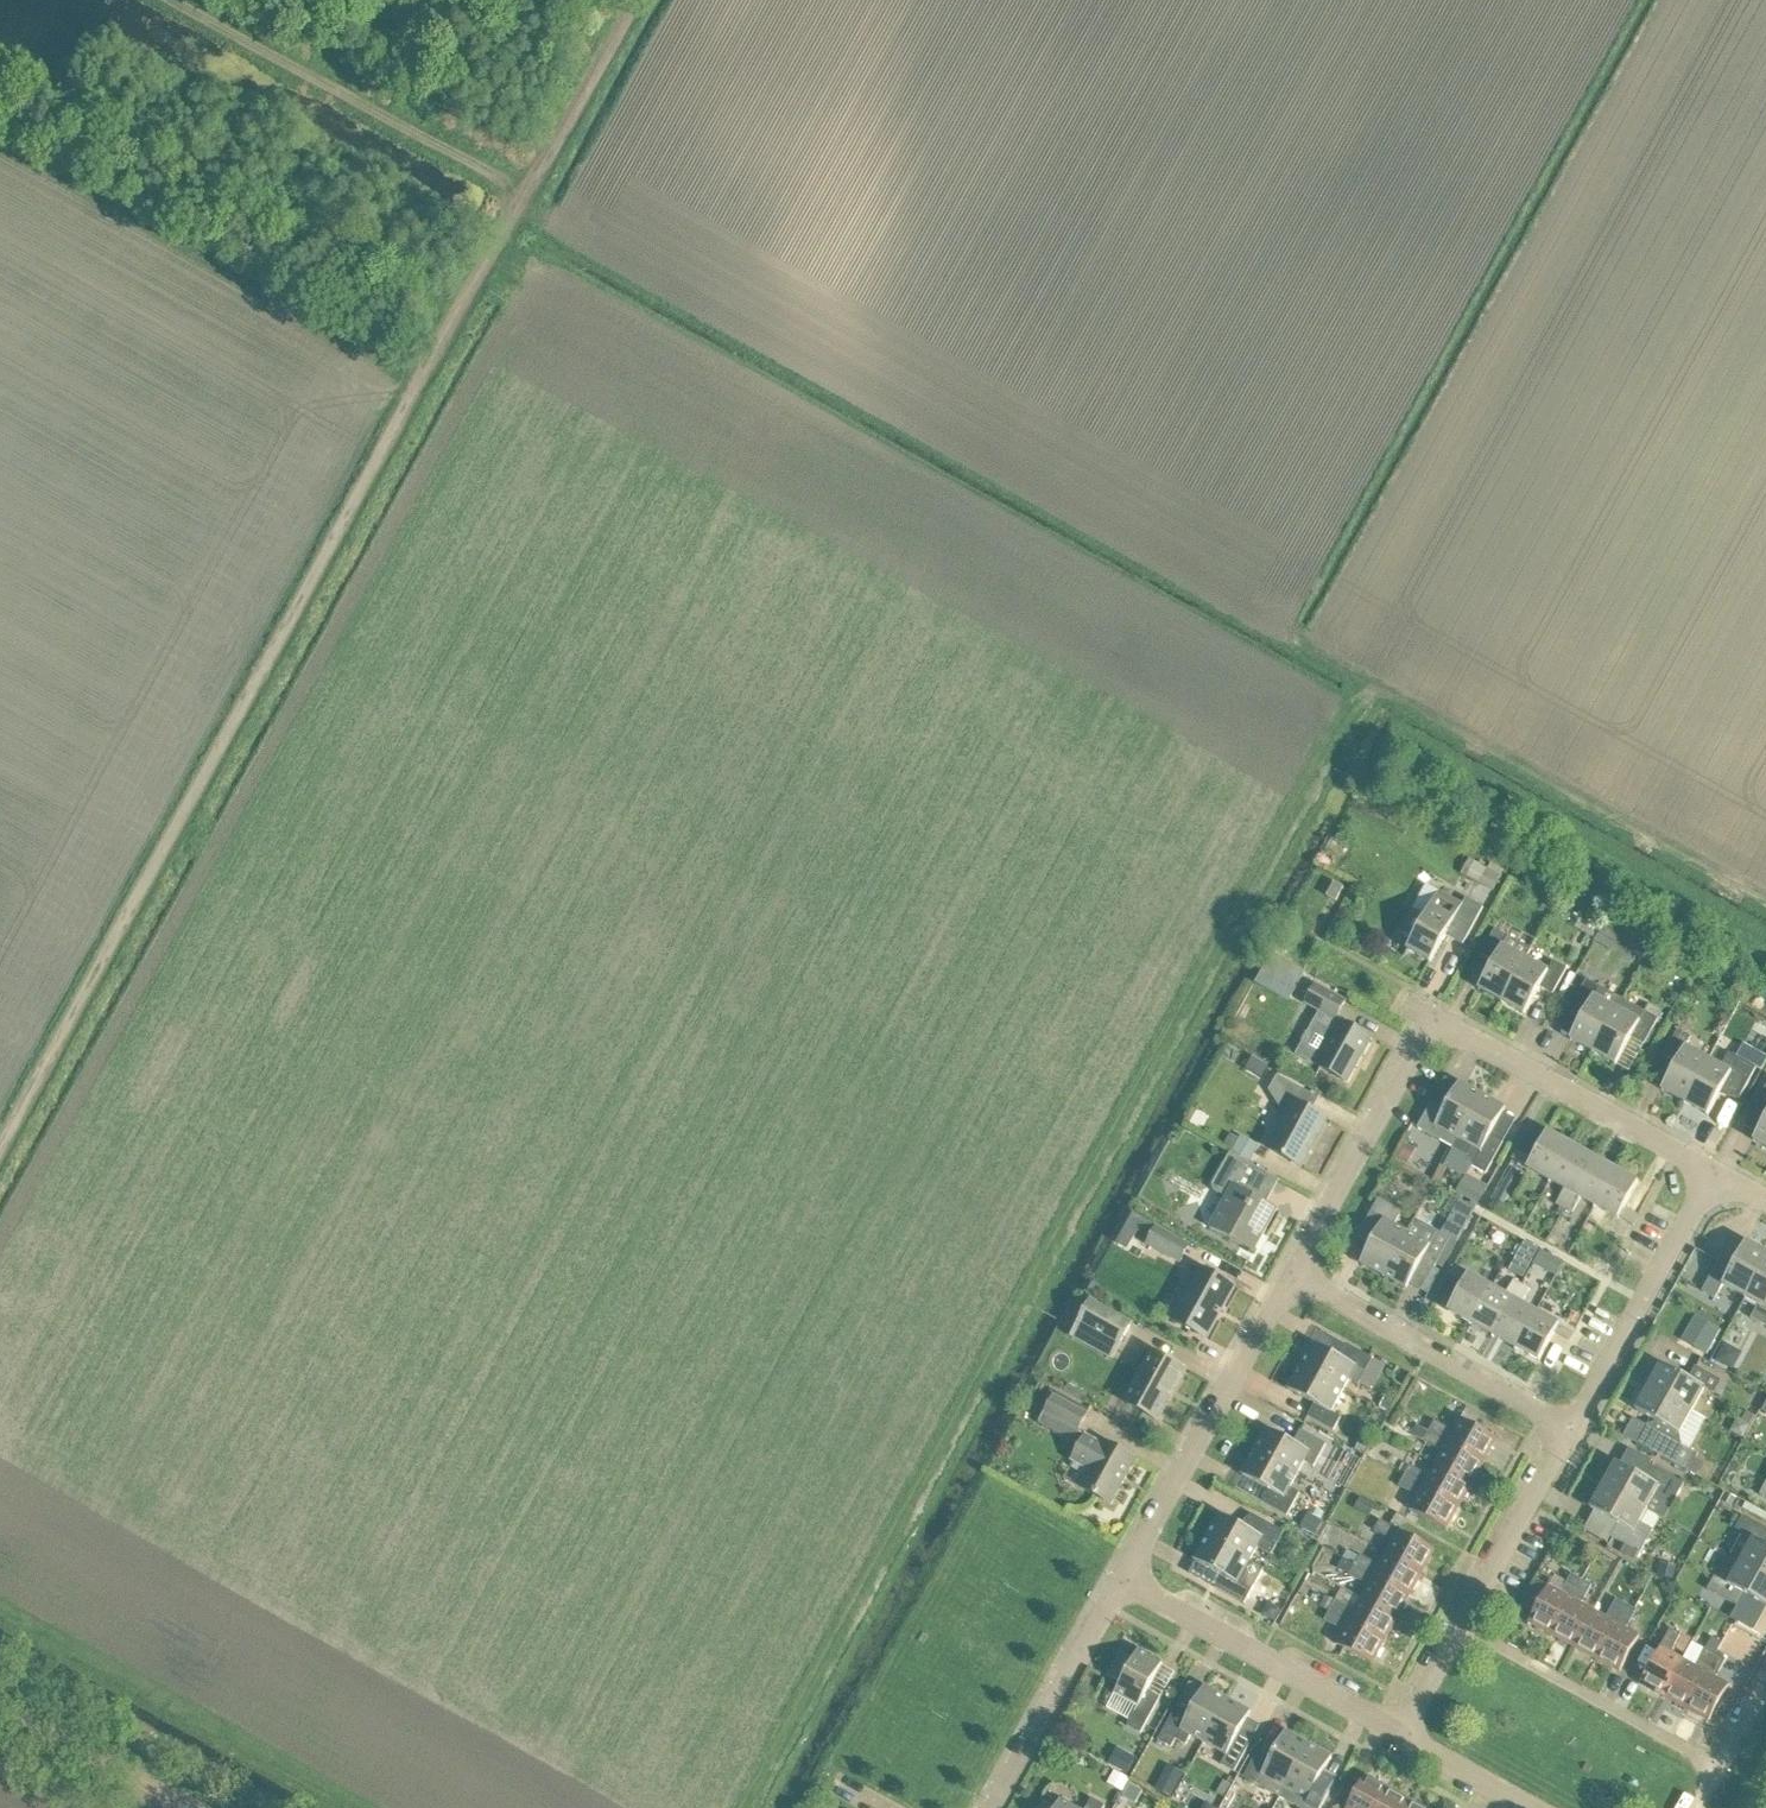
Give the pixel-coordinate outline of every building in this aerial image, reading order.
[(1501,877),(1474,862),(1465,876),(1492,892),(1501,877)] [(1336,903),(1344,889),(1334,884),(1327,897),(1336,903)] [(1439,893),(1435,891),(1422,915),(1413,910),(1400,934),(1413,941),(1407,951),(1431,964),(1446,937),(1459,944),(1480,906),(1463,896),(1459,903),(1439,893)] [(1621,936),(1603,927),(1595,942),(1613,952),(1621,936)] [(1502,1003),(1526,960),(1531,950),(1495,930),(1481,956),(1494,963),(1479,990),(1502,1003)] [(1271,953),(1259,975),(1292,993),(1304,970),(1271,953)] [(1526,960),(1502,1003),(1525,1016),(1540,989),(1553,996),(1567,970),(1554,963),(1548,972),(1526,960)] [(1570,1041),(1593,1053),(1622,1000),(1586,981),(1572,1006),(1585,1013),(1570,1041)] [(1347,1083),(1372,1039),(1336,1019),(1346,1002),(1316,986),(1306,1005),(1320,1013),(1315,1022),(1335,1034),(1317,1067),(1347,1083)] [(1631,1039),(1644,1046),(1658,1020),(1622,1000),(1593,1053),(1616,1066),(1631,1039)] [(1685,1104),(1709,1061),(1686,1048),(1691,1038),(1678,1031),(1664,1057),(1677,1064),(1662,1091),(1685,1104)] [(1709,1061),(1685,1104),(1708,1116),(1723,1089),(1740,1099),(1756,1069),(1729,1054),(1721,1068),(1709,1061)] [(1301,1168),(1327,1120),(1305,1108),(1312,1095),(1277,1076),(1269,1091),(1289,1124),(1283,1136),(1276,1136),(1269,1150),(1301,1168)] [(1445,1111),(1432,1104),(1417,1129),(1440,1143),(1453,1149),(1452,1151),(1452,1152),(1458,1141),(1483,1097),(1460,1084),(1445,1111)] [(1755,1107),(1765,1113),(1765,1088),(1755,1107)] [(1506,1109),(1483,1097),(1458,1141),(1452,1152),(1465,1159),(1463,1162),(1473,1168),(1486,1175),(1504,1143),(1491,1136),(1506,1109)] [(1765,1148),(1765,1119),(1753,1141),(1765,1148)] [(1550,1182),(1571,1145),(1548,1133),(1532,1161),(1518,1153),(1513,1160),(1528,1168),(1527,1169),(1550,1182)] [(1259,1147),(1240,1137),(1231,1152),(1251,1163),(1259,1147)] [(1565,1209),(1593,1158),(1571,1145),(1550,1182),(1565,1190),(1557,1205),(1565,1209)] [(1280,1181),(1230,1154),(1210,1190),(1227,1199),(1210,1229),(1254,1253),(1277,1210),(1267,1205),(1280,1181)] [(1595,1207),(1616,1170),(1593,1158),(1565,1209),(1573,1214),(1581,1199),(1595,1207)] [(1522,1175),(1513,1170),(1493,1205),(1503,1211),(1522,1175)] [(1616,1170),(1595,1207),(1619,1220),(1619,1219),(1634,1227),(1638,1219),(1623,1211),(1639,1183),(1616,1170)] [(1488,1189),(1466,1176),(1457,1192),(1479,1205),(1488,1189)] [(1384,1277),(1407,1234),(1395,1227),(1402,1213),(1379,1200),(1362,1230),(1375,1237),(1361,1264),(1384,1277)] [(1475,1211),(1459,1202),(1450,1218),(1466,1227),(1475,1211)] [(1407,1234),(1384,1277),(1407,1289),(1422,1262),(1435,1269),(1451,1239),(1416,1220),(1408,1234),(1407,1234)] [(1157,1227),(1147,1245),(1181,1264),(1191,1247),(1157,1227)] [(1539,1250),(1525,1243),(1518,1257),(1532,1264),(1539,1250)] [(1765,1262),(1765,1254),(1746,1243),(1731,1270),(1719,1263),(1702,1292),(1715,1300),(1723,1286),(1746,1298),(1765,1262)] [(1564,1263),(1553,1257),(1546,1271),(1557,1277),(1564,1263)] [(1746,1298),(1759,1306),(1751,1320),(1765,1328),(1765,1262),(1746,1298)] [(1471,1325),(1492,1288),(1468,1275),(1468,1276),(1453,1268),(1449,1276),(1464,1284),(1448,1312),(1471,1325)] [(1206,1340),(1235,1288),(1202,1270),(1198,1276),(1195,1275),(1187,1283),(1184,1294),(1187,1296),(1173,1321),(1206,1340)] [(1494,1337),(1522,1286),(1514,1281),(1506,1296),(1492,1288),(1471,1325),(1494,1337)] [(1517,1349),(1537,1313),(1522,1305),(1530,1290),(1522,1286),(1494,1337),(1517,1349)] [(1129,1324),(1093,1303),(1073,1338),(1110,1359),(1129,1324)] [(1537,1313),(1517,1349),(1540,1362),(1555,1334),(1570,1341),(1574,1334),(1559,1326),(1560,1325),(1537,1313)] [(1683,1339),(1682,1342),(1694,1349),(1708,1357),(1722,1332),(1696,1317),(1683,1339)] [(1739,1368),(1749,1351),(1732,1341),(1722,1359),(1739,1368)] [(1301,1367),(1344,1391),(1350,1380),(1360,1385),(1373,1360),(1347,1346),(1340,1359),(1313,1344),(1301,1367)] [(1125,1403),(1129,1405),(1158,1421),(1186,1371),(1152,1352),(1125,1403)] [(1722,1381),(1696,1367),(1689,1380),(1662,1365),(1649,1389),(1692,1413),(1705,1389),(1714,1395),(1722,1381)] [(1331,1413),(1344,1391),(1301,1367),(1288,1390),(1315,1405),(1308,1418),(1334,1432),(1341,1419),(1331,1413)] [(1650,1451),(1657,1455),(1697,1477),(1703,1463),(1696,1460),(1699,1455),(1675,1442),(1692,1413),(1649,1389),(1636,1412),(1663,1427),(1650,1451)] [(1054,1397),(1045,1414),(1078,1432),(1088,1416),(1054,1397)] [(1749,1426),(1737,1419),(1729,1432),(1741,1439),(1749,1426)] [(1417,1426),(1485,1463),(1497,1440),(1461,1420),(1453,1433),(1435,1423),(1430,1432),(1417,1425),(1417,1426)] [(1472,1486),(1485,1463),(1417,1426),(1411,1435),(1442,1452),(1435,1465),(1472,1486)] [(1254,1452),(1297,1476),(1304,1463),(1314,1468),(1327,1445),(1301,1431),(1294,1444),(1267,1429),(1254,1452)] [(1080,1488),(1112,1505),(1136,1460),(1105,1443),(1103,1446),(1087,1437),(1073,1462),(1089,1471),(1080,1488)] [(1291,1489),(1297,1476),(1254,1452),(1242,1476),(1269,1490),(1262,1503),(1288,1517),(1300,1494),(1291,1489)] [(1616,1464),(1604,1487),(1647,1511),(1654,1498),(1663,1503),(1669,1493),(1677,1498),(1685,1485),(1651,1466),(1643,1479),(1616,1464)] [(1460,1508),(1472,1486),(1435,1465),(1428,1477),(1410,1467),(1404,1477),(1460,1508)] [(1447,1531),(1460,1508),(1404,1477),(1399,1487),(1417,1497),(1410,1510),(1447,1531)] [(1647,1511),(1604,1487),(1591,1510),(1618,1525),(1611,1538),(1625,1546),(1621,1554),(1635,1561),(1639,1553),(1641,1554),(1653,1531),(1640,1523),(1647,1511)] [(1376,1507),(1360,1499),(1354,1510),(1370,1519),(1376,1507)] [(1207,1538),(1250,1562),(1257,1549),(1271,1557),(1284,1534),(1254,1517),(1247,1530),(1220,1515),(1207,1538)] [(1310,1517),(1303,1529),(1316,1536),(1323,1524),(1310,1517)] [(1741,1563),(1765,1576),(1765,1529),(1743,1517),(1736,1530),(1743,1534),(1731,1557),(1741,1563)] [(1386,1555),(1423,1575),(1436,1551),(1394,1529),(1380,1521),(1375,1532),(1393,1542),(1386,1555)] [(1317,1544),(1300,1534),(1293,1548),(1309,1557),(1317,1544)] [(1264,1569),(1250,1562),(1207,1538),(1195,1561),(1222,1576),(1215,1589),(1245,1605),(1264,1569)] [(1410,1597),(1423,1575),(1386,1555),(1379,1567),(1361,1557),(1355,1567),(1410,1597)] [(1741,1563),(1731,1557),(1729,1556),(1716,1578),(1715,1578),(1708,1591),(1738,1608),(1745,1595),(1765,1606),(1765,1576),(1741,1563)] [(1676,1567),(1660,1563),(1657,1578),(1673,1581),(1676,1567)] [(1398,1620),(1410,1597),(1355,1567),(1350,1577),(1368,1588),(1361,1600),(1398,1620)] [(1552,1636),(1582,1581),(1572,1575),(1561,1594),(1548,1587),(1528,1624),(1552,1636)] [(1547,1586),(1535,1580),(1522,1605),(1534,1611),(1547,1586)] [(1552,1636),(1574,1649),(1594,1612),(1582,1605),(1592,1587),(1582,1581),(1552,1636)] [(1361,1600),(1348,1593),(1342,1605),(1326,1596),(1320,1607),(1330,1612),(1385,1643),(1398,1620),(1361,1600)] [(1627,1606),(1616,1600),(1606,1618),(1594,1612),(1574,1649),(1596,1661),(1627,1606)] [(1637,1611),(1627,1606),(1596,1661),(1619,1674),(1640,1636),(1627,1629),(1637,1611)] [(1385,1643),(1330,1612),(1324,1622),(1343,1633),(1336,1646),(1372,1666),(1385,1643)] [(1663,1698),(1683,1661),(1672,1655),(1682,1636),(1670,1630),(1640,1686),(1663,1698)] [(1686,1710),(1716,1655),(1706,1649),(1696,1668),(1683,1661),(1663,1698),(1686,1710)] [(1148,1692),(1163,1664),(1139,1651),(1134,1661),(1122,1654),(1109,1678),(1121,1685),(1116,1694),(1139,1707),(1128,1727),(1141,1734),(1161,1699),(1148,1692)] [(1716,1655),(1686,1710),(1709,1723),(1729,1686),(1716,1679),(1726,1660),(1716,1655)] [(1204,1744),(1228,1700),(1205,1688),(1190,1715),(1177,1708),(1158,1742),(1172,1749),(1176,1741),(1186,1746),(1192,1737),(1204,1744)] [(1228,1700),(1204,1744),(1227,1756),(1222,1766),(1235,1773),(1249,1747),(1236,1740),(1251,1713),(1228,1700)] [(1286,1788),(1309,1745),(1286,1732),(1271,1760),(1258,1752),(1244,1779),(1278,1798),(1284,1787),(1286,1788)] [(1284,1787),(1278,1798),(1296,1807),(1322,1807),(1330,1792),(1317,1785),(1332,1758),(1309,1745),(1286,1788),(1284,1787)] [(1136,1759),(1118,1748),(1108,1765),(1127,1775),(1136,1759)] [(1185,1775),(1168,1766),(1155,1791),(1172,1799),(1185,1775)] [(1389,1789),(1366,1776),(1348,1807),(1378,1807),(1389,1789)] [(1411,1801),(1389,1789),(1378,1807),(1407,1807),(1411,1801)] [(1105,1807),(1092,1800),(1088,1807),(1105,1807)]
